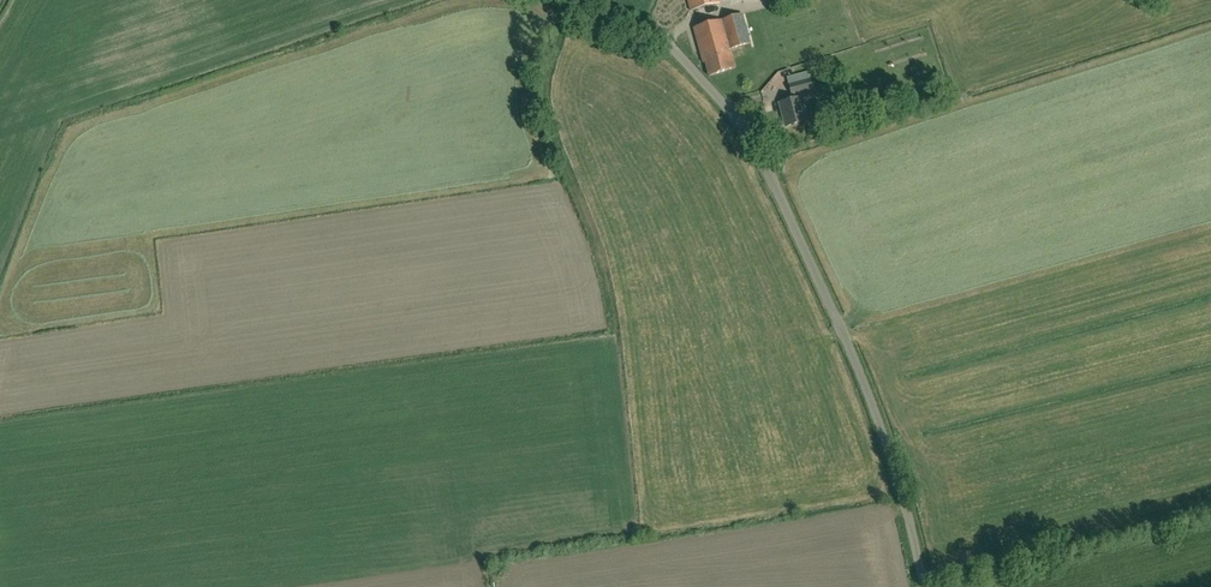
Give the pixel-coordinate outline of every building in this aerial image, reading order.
[(690,11),(719,3),(718,0),(687,0),(690,11)] [(715,74),(735,68),(730,49),(750,43),(742,15),(693,28),(703,63),(710,61),(715,74)] [(791,95),(813,89),(809,71),(788,77),(791,95)] [(801,97),(779,103),(785,127),(807,121),(801,97)] [(841,121),(832,123),(834,130),(843,127),(841,121)]
